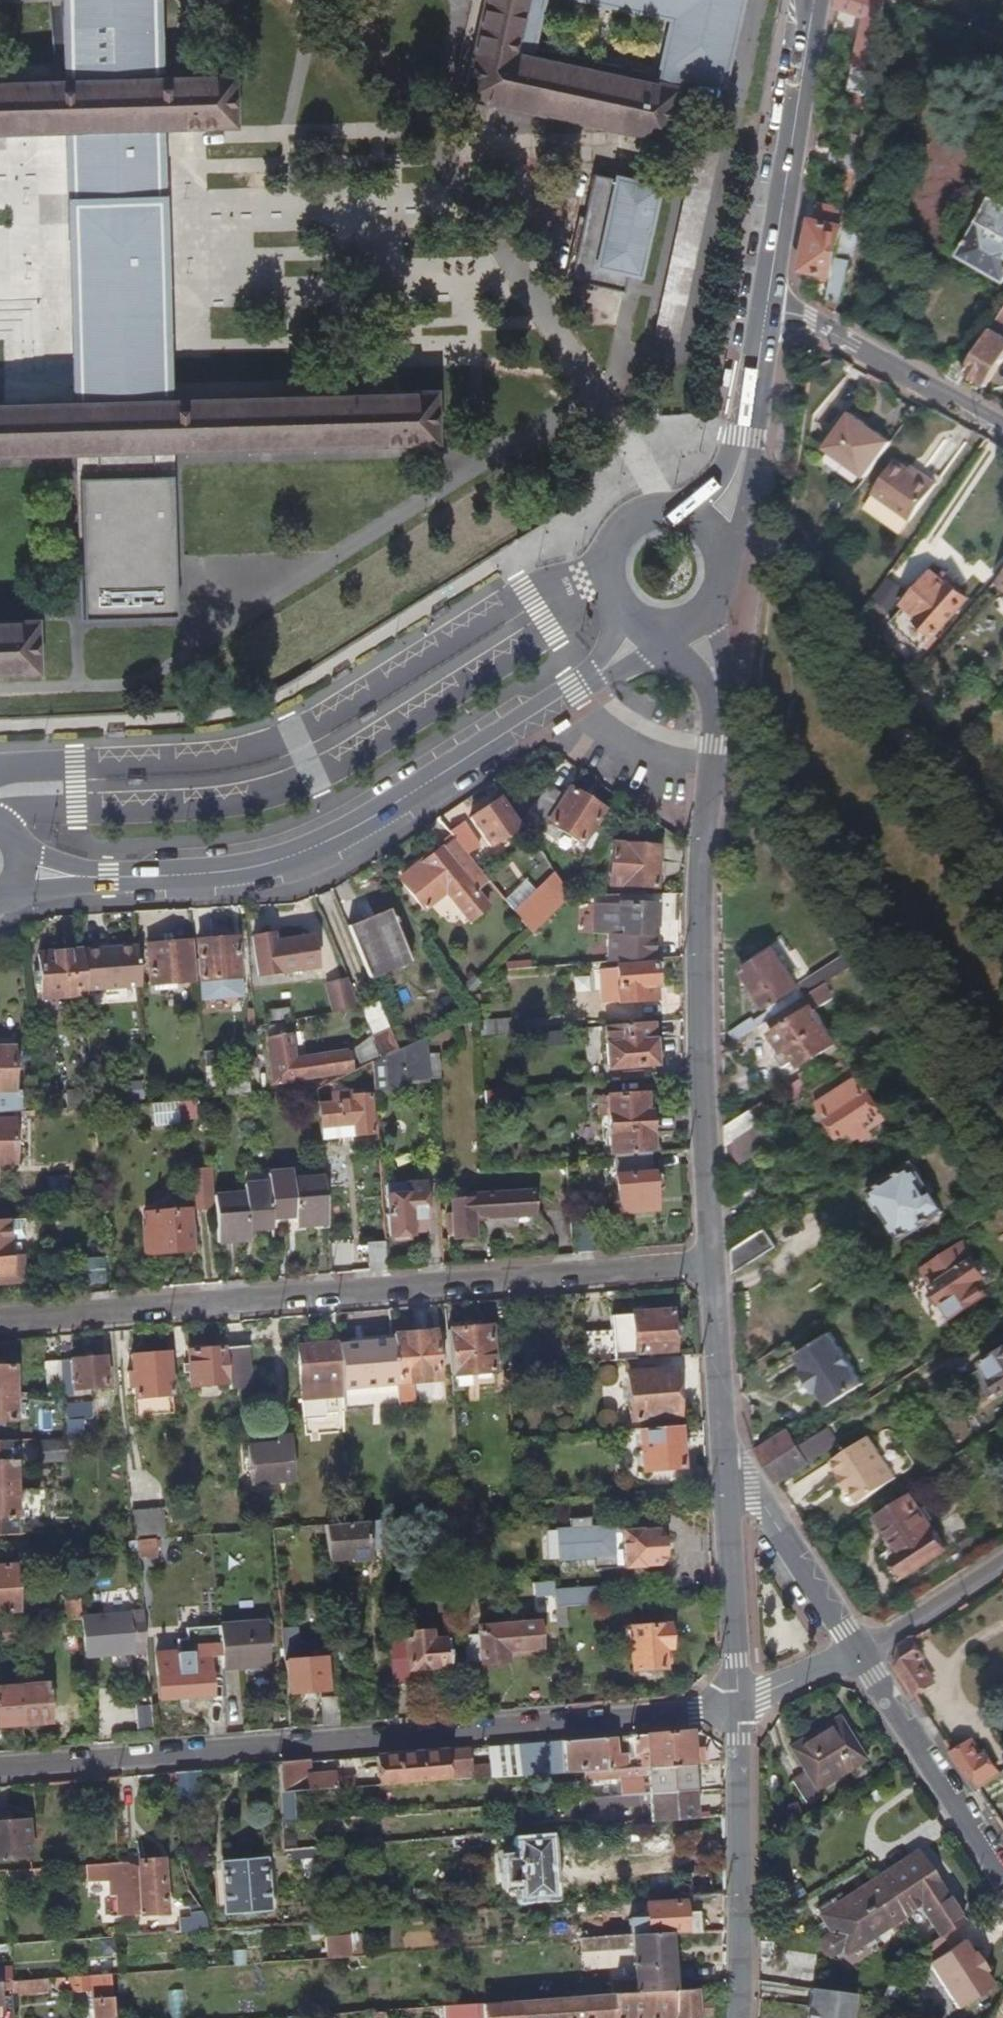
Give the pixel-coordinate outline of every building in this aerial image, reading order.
[(65,79),(107,78),(151,77),(149,0),(62,0),(62,2),(64,65),(65,79)] [(677,90),(680,76),(720,84),(738,0),(596,0),(675,17),(660,84),(525,55),(537,0),(483,0),(463,98),(665,144),(677,90)] [(886,0),(837,0),(834,8),(863,18),(854,67),(853,73),(849,94),(866,102),(886,0)] [(65,79),(56,80),(0,81),(0,134),(66,132),(154,129),(191,128),(233,127),(231,74),(200,75),(190,75),(151,77),(107,78),(65,79)] [(859,113),(866,102),(849,94),(848,107),(859,113)] [(155,157),(154,129),(66,132),(73,362),(74,379),(74,390),(75,401),(162,399),(162,390),(161,359),(160,341),(159,308),(158,276),(156,187),(155,157)] [(852,174),(859,138),(846,135),(841,157),(831,155),(828,170),(843,172),(852,174)] [(684,148),(657,337),(684,340),(710,152),(684,148)] [(614,173),(593,168),(580,226),(602,231),(614,173)] [(580,226),(570,274),(623,286),(627,270),(637,226),(648,229),(659,181),(615,171),(614,173),(602,231),(580,226)] [(848,194),(852,174),(843,172),(840,186),(843,186),(842,193),(848,194)] [(980,188),(967,210),(980,219),(958,256),(1002,282),(1002,203),(980,188)] [(832,278),(842,228),(845,213),(820,208),(817,222),(813,221),(803,271),(832,278)] [(639,272),(648,229),(637,226),(627,270),(639,272)] [(842,319),(858,231),(842,228),(832,278),(826,309),(825,312),(842,319)] [(1002,360),(1002,310),(970,362),(964,373),(987,387),(1002,360)] [(964,373),(970,362),(955,353),(945,370),(943,375),(957,383),(964,373)] [(75,401),(0,404),(0,456),(82,454),(95,453),(148,450),(162,450),(391,443),(436,441),(434,391),(399,392),(389,392),(162,399),(75,401)] [(864,482),(889,446),(874,435),(872,439),(861,431),(863,427),(849,417),(823,452),(864,482)] [(149,483),(148,450),(95,453),(95,483),(82,484),(86,613),(168,611),(167,582),(166,557),(164,483),(149,483)] [(164,483),(162,450),(148,450),(149,483),(164,483)] [(95,483),(95,453),(82,454),(82,484),(95,483)] [(909,524),(936,487),(920,475),(916,480),(907,473),(895,464),(871,496),(909,524)] [(920,475),(910,468),(907,473),(916,480),(920,475)] [(969,602),(951,587),(949,589),(933,575),(905,608),(907,610),(892,626),(921,652),(933,638),(936,640),(969,602)] [(887,613),(901,593),(886,582),(872,601),(887,613)] [(37,672),(36,621),(0,622),(0,673),(37,672)] [(592,825),(601,809),(566,788),(560,797),(547,788),(531,813),(589,850),(597,829),(592,825)] [(519,827),(498,797),(467,818),(488,848),(519,827)] [(1002,816),(1002,811),(1000,807),(993,812),(998,821),(1002,816)] [(480,843),(460,820),(446,832),(449,835),(466,855),(480,843)] [(475,891),(487,881),(466,855),(449,835),(436,845),(439,849),(399,883),(423,911),(443,894),(467,922),(487,905),(475,891)] [(654,888),(657,847),(610,843),(607,885),(654,888)] [(532,934),(570,895),(568,895),(553,872),(513,912),(532,934)] [(652,925),(652,903),(605,903),(605,933),(614,933),(614,934),(645,935),(645,925),(652,925)] [(410,962),(389,909),(347,927),(368,979),(410,962)] [(311,972),(308,940),(271,944),(270,936),(249,938),(253,978),(311,972)] [(238,979),(235,939),(196,942),(199,982),(238,979)] [(191,983),(188,942),(146,946),(148,987),(191,983)] [(651,959),(650,945),(591,948),(591,964),(651,959)] [(139,986),(136,946),(112,948),(111,951),(101,951),(100,949),(81,950),(85,990),(139,986)] [(799,986),(774,948),(741,969),(767,1010),(753,1020),(758,1027),(763,1023),(804,997),(805,996),(799,986)] [(81,950),(81,949),(37,952),(40,998),(85,996),(85,990),(81,950)] [(824,983),(854,964),(847,954),(799,986),(805,996),(824,983)] [(653,1000),(651,965),(598,968),(599,991),(613,990),(614,1003),(653,1000)] [(469,993),(480,982),(472,974),(461,985),(469,993)] [(358,1009),(347,982),(324,984),(328,1014),(358,1009)] [(769,1032),(766,1034),(780,1055),(785,1051),(797,1069),(835,1043),(813,1011),(832,998),(824,983),(805,996),(804,997),(763,1023),(769,1032)] [(724,1049),(758,1027),(753,1020),(750,1016),(724,1034),(724,1049)] [(507,1035),(506,1020),(477,1022),(478,1038),(507,1035)] [(655,1065),(651,1022),(602,1027),(606,1070),(655,1065)] [(397,1049),(389,1028),(373,1035),(383,1056),(397,1049)] [(269,1081),(347,1072),(345,1051),(291,1057),(288,1033),(265,1035),(269,1081)] [(566,1045),(565,1033),(538,1036),(539,1047),(566,1045)] [(428,1078),(425,1036),(397,1049),(383,1056),(370,1063),(372,1091),(408,1089),(407,1079),(428,1078)] [(358,1064),(378,1056),(371,1038),(351,1046),(358,1064)] [(875,1060),(888,1053),(882,1044),(869,1052),(875,1060)] [(18,1092),(11,1092),(11,1050),(0,1050),(0,1114),(16,1113),(19,1113),(18,1092)] [(251,1069),(250,1058),(232,1060),(233,1071),(251,1069)] [(821,1084),(810,1065),(796,1073),(807,1092),(821,1084)] [(882,1118),(848,1067),(821,1084),(810,1091),(826,1115),(818,1121),(823,1128),(816,1132),(828,1152),(882,1118)] [(128,1084),(127,1074),(111,1075),(112,1086),(116,1086),(116,1097),(126,1096),(126,1084),(128,1084)] [(184,1092),(183,1079),(172,1080),(173,1093),(184,1092)] [(507,1111),(506,1090),(482,1092),(484,1113),(507,1111)] [(328,1102),(315,1104),(318,1137),(351,1134),(351,1136),(370,1135),(366,1093),(342,1095),(341,1091),(327,1092),(328,1102)] [(644,1111),(643,1093),(593,1096),(594,1116),(605,1115),(608,1156),(613,1156),(649,1153),(647,1111),(644,1111)] [(177,1120),(176,1100),(150,1101),(152,1122),(177,1120)] [(771,1117),(761,1102),(749,1110),(758,1125),(771,1117)] [(52,1125),(52,1110),(32,1112),(19,1113),(16,1113),(17,1127),(52,1125)] [(758,1125),(749,1110),(727,1125),(727,1145),(750,1130),(758,1125)] [(12,1122),(0,1122),(0,1168),(13,1167),(12,1122)] [(769,1142),(758,1125),(750,1130),(761,1147),(769,1142)] [(761,1147),(750,1130),(727,1145),(728,1168),(761,1147)] [(654,1191),(662,1191),(660,1173),(653,1174),(651,1153),(649,1153),(613,1156),(617,1213),(655,1210),(654,1191)] [(899,1237),(941,1210),(911,1162),(868,1190),(866,1193),(865,1196),(865,1198),(873,1210),(876,1211),(878,1211),(881,1210),(899,1237)] [(289,1168),(264,1170),(265,1181),(267,1219),(292,1217),(293,1227),(325,1224),(321,1175),(290,1178),(289,1168)] [(425,1218),(422,1179),(383,1182),(386,1237),(409,1235),(407,1219),(425,1218)] [(242,1191),(211,1194),(216,1243),(246,1240),(246,1230),(268,1228),(267,1219),(265,1181),(241,1183),(242,1191)] [(102,1208),(101,1192),(86,1193),(87,1202),(94,1208),(102,1208)] [(533,1216),(532,1192),(470,1195),(470,1198),(450,1200),(451,1214),(445,1214),(447,1231),(453,1230),(454,1238),(473,1237),(472,1219),(533,1216)] [(189,1250),(186,1209),(143,1213),(145,1232),(139,1232),(141,1254),(189,1250)] [(22,1237),(20,1219),(5,1220),(7,1238),(22,1237)] [(5,1220),(0,1220),(0,1283),(21,1281),(19,1254),(8,1255),(7,1238),(5,1220)] [(733,1275),(774,1247),(762,1228),(731,1248),(733,1275)] [(385,1269),(383,1243),(364,1245),(367,1270),(385,1269)] [(977,1282),(984,1278),(961,1243),(919,1269),(951,1317),(985,1295),(977,1282)] [(671,1351),(670,1310),(629,1312),(630,1327),(611,1328),(613,1359),(631,1358),(631,1352),(671,1351)] [(494,1370),(490,1324),(446,1327),(450,1373),(494,1370)] [(437,1379),(433,1330),(390,1333),(391,1339),(395,1385),(397,1400),(414,1399),(412,1381),(437,1379)] [(859,1383),(825,1333),(790,1356),(799,1370),(797,1372),(810,1393),(813,1391),(823,1406),(859,1383)] [(395,1385),(391,1339),(337,1343),(340,1377),(341,1390),(395,1385)] [(337,1343),(337,1341),(296,1344),(299,1380),(340,1377),(337,1343)] [(249,1387),(246,1345),(224,1347),(227,1381),(227,1389),(249,1387)] [(979,1361),(983,1366),(970,1374),(986,1399),(999,1391),(1001,1395),(1002,1394),(1002,1346),(979,1361)] [(227,1381),(224,1347),(185,1350),(189,1384),(227,1381)] [(169,1396),(165,1351),(127,1354),(128,1371),(123,1371),(124,1388),(129,1387),(130,1399),(169,1396)] [(104,1386),(102,1357),(57,1361),(59,1385),(60,1393),(60,1394),(72,1393),(72,1388),(104,1386)] [(59,1385),(57,1361),(45,1362),(46,1386),(59,1385)] [(12,1366),(0,1366),(0,1394),(14,1394),(12,1366)] [(677,1417),(674,1370),(624,1373),(628,1420),(677,1417)] [(397,1400),(395,1385),(341,1390),(343,1413),(397,1408),(397,1400)] [(14,1394),(0,1394),(0,1420),(14,1419),(14,1394)] [(89,1417),(87,1400),(61,1402),(62,1418),(79,1417),(89,1417)] [(81,1431),(79,1417),(62,1418),(63,1432),(81,1431)] [(680,1468),(678,1425),(638,1428),(640,1471),(680,1468)] [(806,1462),(832,1444),(822,1428),(796,1445),(765,1465),(777,1484),(808,1464),(806,1462)] [(796,1445),(786,1430),(755,1449),(765,1465),(796,1445)] [(291,1479),(287,1434),(273,1435),(274,1441),(244,1443),(248,1482),(291,1479)] [(895,1478),(868,1437),(830,1461),(839,1475),(837,1476),(846,1490),(848,1489),(857,1503),(895,1478)] [(65,1457),(63,1438),(32,1439),(33,1459),(65,1457)] [(14,1439),(0,1440),(0,1488),(13,1487),(14,1439)] [(13,1487),(0,1488),(0,1533),(13,1532),(13,1487)] [(946,1549),(910,1495),(876,1518),(900,1553),(893,1557),(906,1576),(946,1549)] [(164,1536),(161,1507),(130,1510),(133,1539),(136,1539),(164,1536)] [(661,1559),(660,1534),(654,1529),(620,1531),(620,1525),(589,1527),(589,1517),(566,1518),(567,1528),(554,1529),(556,1560),(570,1559),(591,1558),(591,1569),(656,1565),(661,1559)] [(380,1547),(378,1519),(353,1521),(323,1524),(325,1558),(367,1556),(367,1548),(380,1547)] [(290,1540),(289,1530),(276,1531),(276,1542),(290,1540)] [(138,1556),(156,1555),(155,1538),(137,1539),(138,1556)] [(591,1569),(591,1558),(570,1559),(571,1570),(591,1569)] [(12,1562),(0,1563),(0,1609),(15,1608),(12,1562)] [(609,1600),(608,1580),(555,1584),(556,1601),(566,1600),(609,1600)] [(128,1592),(100,1594),(101,1609),(129,1606),(128,1592)] [(79,1617),(77,1597),(67,1598),(68,1620),(79,1619),(79,1617)] [(567,1622),(566,1600),(556,1601),(557,1623),(567,1622)] [(142,1611),(129,1612),(132,1650),(145,1648),(142,1611)] [(132,1650),(129,1612),(79,1617),(79,1619),(82,1660),(132,1655),(132,1650)] [(661,1670),(660,1648),(667,1648),(664,1612),(627,1614),(630,1671),(661,1670)] [(267,1663),(264,1620),(216,1623),(219,1666),(267,1663)] [(479,1662),(504,1661),(504,1649),(519,1648),(520,1654),(538,1653),(536,1623),(477,1627),(477,1633),(462,1634),(464,1660),(479,1659),(479,1662)] [(8,1624),(0,1624),(0,1640),(9,1640),(8,1624)] [(449,1666),(447,1638),(429,1639),(428,1631),(387,1633),(389,1667),(405,1666),(406,1668),(449,1666)] [(936,1684),(921,1662),(928,1657),(914,1637),(900,1646),(897,1667),(916,1696),(936,1684)] [(298,1659),(297,1639),(280,1640),(281,1661),(298,1659)] [(209,1695),(206,1656),(155,1660),(156,1673),(154,1673),(156,1699),(209,1695)] [(327,1691),(325,1658),(298,1659),(281,1661),(284,1694),(327,1691)] [(50,1721),(48,1683),(19,1685),(22,1723),(50,1721)] [(19,1685),(0,1687),(0,1725),(22,1723),(19,1685)] [(339,1724),(337,1697),(318,1699),(321,1725),(339,1724)] [(147,1724),(145,1704),(129,1706),(132,1726),(147,1724)] [(816,1792),(867,1760),(840,1718),(789,1749),(806,1777),(792,1786),(804,1807),(819,1797),(816,1792)] [(690,1750),(689,1730),(628,1735),(630,1755),(616,1756),(614,1736),(602,1737),(605,1770),(692,1765),(690,1750)] [(605,1770),(602,1737),(487,1746),(488,1764),(489,1778),(581,1772),(605,1770)] [(973,1785),(999,1769),(986,1749),(982,1752),(973,1739),(953,1753),(973,1785)] [(489,1778),(488,1764),(469,1765),(468,1747),(374,1754),(377,1785),(489,1778)] [(723,1763),(722,1748),(690,1750),(692,1765),(723,1763)] [(319,1768),(318,1759),(307,1759),(308,1768),(319,1768)] [(344,1787),(343,1775),(320,1777),(319,1773),(306,1773),(305,1760),(274,1762),(277,1791),(344,1787)] [(693,1790),(692,1765),(605,1770),(581,1772),(582,1782),(645,1778),(646,1793),(693,1790)] [(202,1805),(199,1768),(175,1770),(176,1806),(202,1805)] [(695,1817),(693,1790),(646,1793),(647,1805),(648,1821),(695,1817)] [(647,1805),(646,1793),(577,1798),(578,1809),(647,1805)] [(27,1818),(0,1819),(0,1855),(30,1853),(27,1818)] [(834,1956),(915,1905),(936,1938),(951,1929),(961,1923),(918,1854),(914,1856),(901,1836),(878,1851),(891,1871),(833,1907),(829,1900),(812,1910),(826,1933),(821,1936),(818,1942),(820,1949),(827,1953),(831,1951),(834,1956)] [(552,1897),(548,1840),(514,1842),(515,1857),(497,1858),(499,1884),(516,1883),(517,1899),(552,1897)] [(317,1859),(315,1845),(290,1847),(290,1861),(297,1861),(301,1861),(317,1859)] [(320,1884),(317,1859),(301,1861),(303,1886),(320,1884)] [(166,1915),(163,1861),(118,1864),(108,1864),(110,1898),(117,1898),(118,1917),(166,1915)] [(269,1908),(266,1864),(222,1867),(226,1911),(269,1908)] [(35,1882),(34,1870),(4,1872),(5,1884),(35,1882)] [(712,1893),(711,1872),(684,1873),(686,1895),(712,1893)] [(700,1934),(699,1917),(684,1918),(682,1904),(646,1907),(649,1937),(667,1936),(700,1934)] [(589,1914),(588,1905),(574,1906),(575,1915),(589,1914)] [(211,1932),(210,1923),(209,1920),(208,1918),(194,1919),(195,1933),(211,1932)] [(639,1938),(638,1923),(617,1924),(618,1931),(612,1932),(611,1925),(597,1926),(598,1941),(639,1938)] [(598,1941),(597,1926),(560,1928),(562,1943),(577,1942),(598,1941)] [(928,1962),(957,2007),(990,1986),(981,1972),(983,1971),(971,1952),(969,1953),(960,1940),(959,1941),(951,1929),(936,1938),(922,1947),(930,1960),(928,1962)] [(350,1935),(325,1935),(325,1958),(350,1958),(350,1935)] [(671,1991),(667,1936),(649,1937),(639,1938),(598,1941),(577,1942),(578,1956),(630,1953),(632,1980),(633,1993),(654,1992),(671,1991)] [(633,1993),(632,1980),(607,1982),(606,1968),(573,1970),(575,1998),(582,1997),(620,1994),(633,1993)] [(108,1975),(46,1979),(47,1989),(54,1988),(62,1993),(79,1991),(82,2017),(111,2017),(108,1975)] [(45,1998),(44,1979),(22,1981),(23,1999),(45,1998)] [(710,2002),(698,2003),(696,1989),(671,1991),(654,1992),(656,2017),(698,2017),(698,2016),(711,2015),(710,2002)] [(622,2017),(656,2017),(654,1992),(633,1993),(620,1994),(622,2017)] [(852,1997),(810,1993),(808,2012),(813,2012),(812,2017),(849,2017),(852,1997)] [(582,1997),(583,2017),(622,2017),(620,1994),(582,1997)] [(552,1999),(553,2017),(583,2017),(582,1997),(575,1998),(552,1999)] [(552,1999),(516,2002),(517,2017),(553,2017),(552,1999)] [(516,2002),(483,2004),(484,2017),(517,2017),(516,2002)] [(474,2004),(444,2006),(445,2017),(475,2017),(474,2004)] [(483,2004),(474,2004),(475,2017),(484,2017),(483,2004)]
